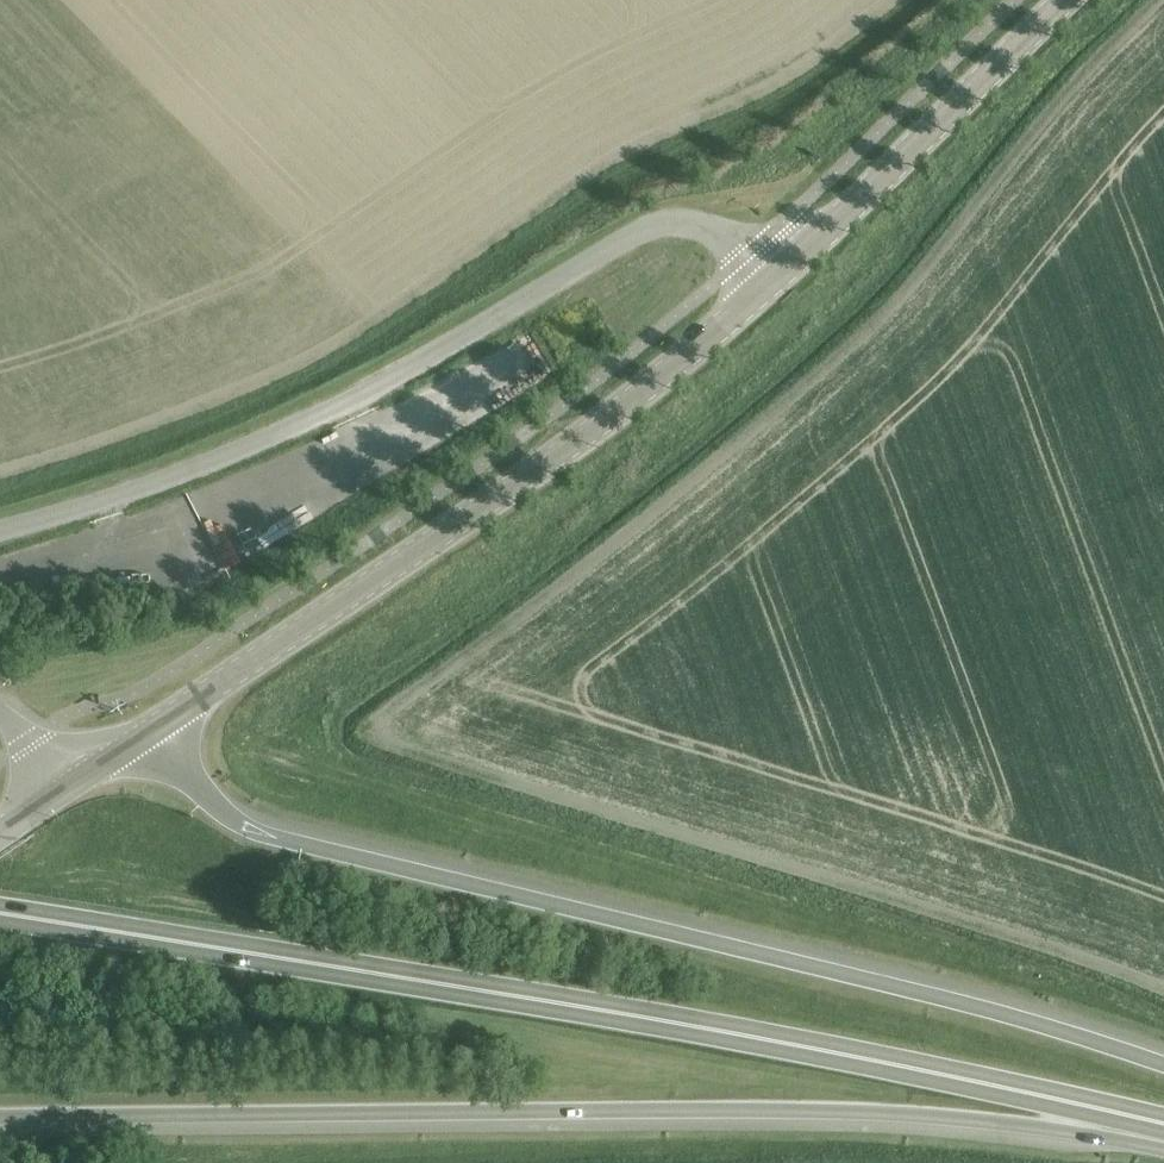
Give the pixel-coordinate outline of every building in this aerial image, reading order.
[(491,345),(505,371),(524,361),(510,335),(491,345)] [(214,572),(245,553),(238,542),(207,561),(214,572)]
